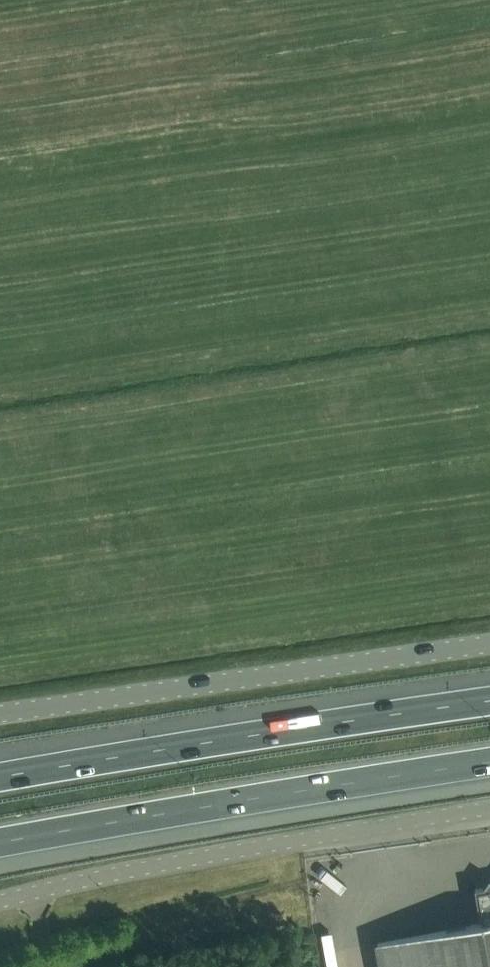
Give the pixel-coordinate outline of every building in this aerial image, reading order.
[(488,877),(482,887),(474,888),(481,922),(377,941),(382,966),(489,966),(489,878),(488,877)]
